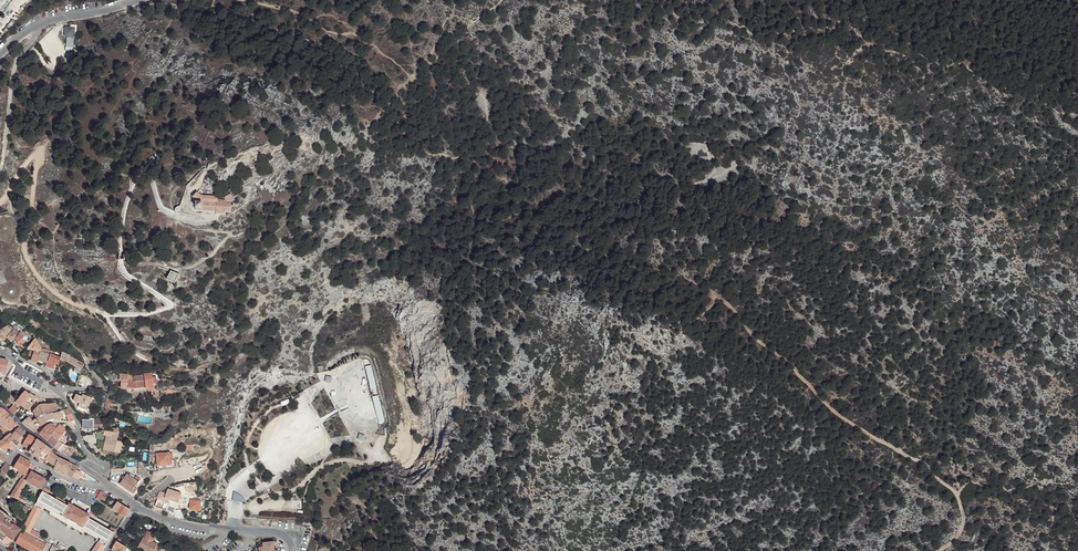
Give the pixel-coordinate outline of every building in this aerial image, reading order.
[(73,47),(74,32),(74,28),(76,28),(76,25),(73,25),(73,28),(70,28),(65,27),(65,36),(67,36),(66,47),(73,47)] [(197,192),(192,197),(196,202),(196,211),(216,211),(216,214),(225,214),(225,211),(230,212),(230,204),(229,204),(234,200),(231,194),(224,198),(225,201),(218,200),(218,197),(201,195),(203,192),(200,190),(197,193),(197,192)] [(171,271),(167,280),(175,284),(179,274),(171,271)] [(3,341),(7,338),(11,342),(19,334),(9,325),(0,330),(0,338),(3,341)] [(19,335),(15,339),(19,346),(25,342),(22,338),(24,336),(21,333),(19,335)] [(41,348),(34,338),(28,347),(31,349),(32,349),(34,350),(40,351),(41,349),(41,348)] [(45,349),(41,349),(40,351),(38,360),(44,362),(43,365),(45,366),(48,359),(50,353),(51,351),(45,349)] [(38,360),(40,351),(34,350),(33,352),(31,351),(29,356),(32,357),(30,361),(37,363),(38,360)] [(75,366),(73,371),(79,373),(84,364),(76,359),(70,356),(70,355),(65,353),(61,352),(60,358),(60,360),(66,361),(75,366)] [(45,366),(53,369),(55,364),(58,357),(53,355),(50,353),(48,359),(45,366)] [(371,365),(365,366),(370,389),(376,388),(371,365)] [(113,373),(111,372),(108,376),(115,382),(116,380),(118,377),(119,376),(117,375),(116,376),(113,373)] [(128,375),(120,375),(120,377),(119,381),(122,382),(121,389),(127,389),(127,388),(134,389),(134,394),(146,395),(147,389),(154,388),(154,387),(157,383),(156,377),(152,377),(152,373),(133,376),(134,381),(128,380),(128,375)] [(14,405),(19,409),(21,406),(29,393),(25,391),(16,400),(16,401),(15,402),(16,403),(14,405)] [(21,406),(28,410),(36,401),(37,399),(36,398),(36,397),(29,393),(21,406)] [(82,397),(76,394),(73,401),(79,403),(89,407),(93,396),(89,394),(89,395),(86,394),(86,395),(83,394),(82,397)] [(7,404),(10,407),(13,405),(15,402),(16,401),(16,400),(10,395),(7,398),(10,401),(7,404)] [(372,396),(379,422),(384,420),(378,395),(372,396)] [(36,418),(40,415),(44,415),(52,413),(57,412),(55,403),(46,404),(46,403),(39,405),(33,411),(36,418)] [(9,409),(14,414),(18,410),(13,405),(10,407),(9,409)] [(68,421),(69,422),(75,420),(68,408),(64,410),(65,413),(68,421)] [(1,418),(3,416),(6,419),(9,416),(6,412),(3,409),(0,413),(0,419),(1,418)] [(52,421),(54,420),(62,418),(60,411),(57,412),(52,413),(44,415),(46,422),(48,422),(47,421),(49,420),(49,421),(52,421)] [(34,425),(38,428),(40,426),(46,422),(44,415),(40,415),(36,418),(36,419),(38,422),(34,425)] [(1,427),(4,425),(5,426),(12,420),(9,416),(6,419),(3,416),(1,418),(0,419),(0,425),(1,427)] [(21,422),(26,427),(33,421),(32,421),(28,417),(21,422)] [(101,428),(101,425),(105,425),(104,421),(104,420),(103,419),(102,419),(94,419),(94,420),(94,419),(90,418),(90,420),(83,420),(82,429),(93,429),(93,428),(99,429),(101,428)] [(26,427),(34,432),(38,428),(34,425),(38,422),(36,419),(32,421),(33,421),(26,427)] [(5,426),(8,430),(16,424),(12,420),(5,426)] [(39,434),(46,441),(51,435),(56,429),(56,428),(51,424),(47,426),(46,426),(39,434)] [(61,443),(64,439),(61,437),(66,430),(59,424),(56,428),(56,429),(51,435),(58,441),(61,443)] [(22,437),(25,433),(19,427),(15,431),(21,437),(22,437)] [(111,436),(106,435),(105,442),(104,447),(103,452),(108,453),(108,451),(115,452),(117,441),(119,428),(113,429),(111,436)] [(19,443),(23,438),(22,437),(21,437),(15,431),(12,434),(11,435),(14,438),(19,443)] [(10,446),(14,450),(19,443),(14,438),(11,435),(12,434),(11,433),(3,439),(10,446)] [(24,440),(32,445),(36,439),(28,435),(24,440)] [(51,435),(46,441),(53,447),(61,453),(65,452),(70,457),(73,454),(69,450),(68,451),(67,449),(68,447),(61,443),(58,441),(51,435)] [(4,453),(10,446),(3,439),(0,441),(0,449),(4,453)] [(29,453),(36,458),(45,446),(36,439),(32,445),(27,452),(29,453)] [(22,445),(24,446),(26,447),(24,450),(27,452),(32,445),(24,440),(22,445)] [(36,458),(43,462),(50,450),(45,446),(36,458)] [(47,465),(53,468),(58,457),(54,454),(50,450),(43,462),(47,465)] [(169,453),(156,454),(157,466),(170,465),(170,461),(170,459),(169,453)] [(18,470),(18,469),(19,470),(18,472),(24,475),(31,463),(20,456),(13,466),(14,467),(14,468),(14,469),(17,470),(18,470)] [(81,472),(76,470),(77,467),(58,457),(53,468),(72,478),(72,477),(78,479),(81,472)] [(170,465),(157,466),(157,469),(175,468),(174,460),(170,461),(170,465)] [(0,473),(0,475),(3,478),(9,470),(10,466),(6,462),(5,464),(0,470),(1,471),(0,473)] [(141,464),(139,462),(138,467),(139,467),(137,474),(142,475),(142,478),(149,479),(149,476),(149,474),(146,468),(145,468),(141,464)] [(22,478),(22,479),(27,481),(42,490),(43,491),(45,487),(48,482),(45,480),(45,479),(31,471),(35,465),(31,463),(24,475),(22,478)] [(136,476),(134,479),(127,474),(125,477),(124,476),(122,479),(123,480),(122,481),(115,476),(110,482),(134,499),(138,492),(134,489),(141,479),(136,476)] [(21,478),(12,494),(17,497),(27,481),(22,479),(22,478),(21,478)] [(42,490),(37,500),(43,503),(62,514),(61,516),(82,528),(83,526),(108,541),(116,530),(111,527),(109,530),(88,518),(89,516),(68,503),(68,504),(59,498),(61,496),(57,494),(54,498),(47,494),(50,490),(45,487),(43,491),(42,490)] [(159,491),(156,498),(168,502),(169,500),(178,502),(181,493),(167,489),(166,493),(159,491)] [(237,494),(234,492),(233,495),(241,499),(240,501),(246,502),(244,499),(241,496),(237,494)] [(9,499),(12,500),(13,498),(16,499),(25,504),(26,502),(17,497),(12,494),(10,496),(9,499)] [(191,500),(190,509),(200,510),(201,501),(199,501),(199,499),(194,499),(194,501),(191,500)] [(37,500),(22,529),(28,532),(30,529),(43,503),(37,500)] [(117,512),(124,517),(130,509),(117,501),(114,506),(113,507),(112,509),(117,512)] [(0,539),(2,541),(1,542),(2,543),(7,548),(13,541),(4,534),(5,533),(12,538),(19,530),(9,522),(11,519),(0,510),(0,540),(0,539)] [(15,542),(30,550),(42,550),(45,545),(33,538),(34,536),(28,532),(22,529),(22,531),(15,542)] [(30,529),(28,532),(34,536),(38,538),(40,534),(30,529)] [(142,550),(158,550),(160,546),(152,542),(155,537),(149,532),(145,538),(144,537),(141,543),(138,549),(142,550)] [(121,535),(117,541),(127,548),(129,546),(124,543),(127,538),(121,535)] [(128,548),(127,548),(117,541),(113,546),(117,549),(116,550),(126,550),(128,548)] [(92,550),(101,550),(105,546),(98,542),(92,550)] [(272,547),(275,546),(274,542),(263,543),(263,547),(259,547),(259,550),(273,550),(272,547)]
